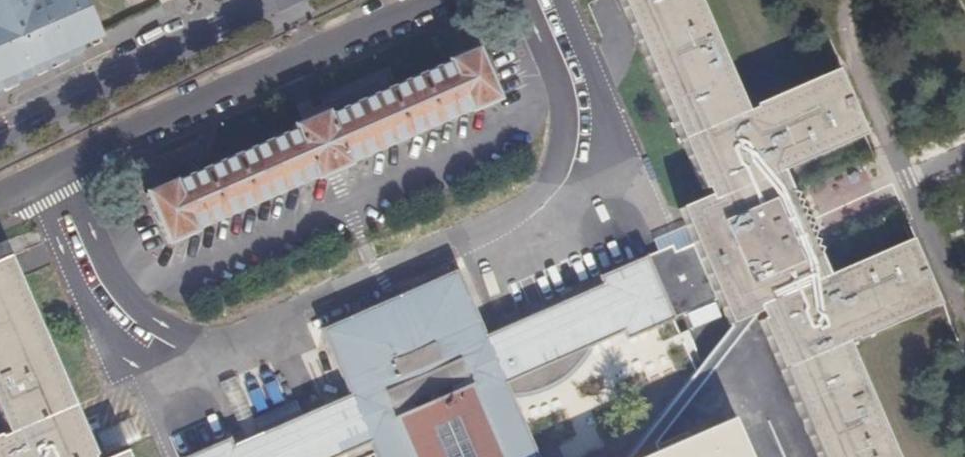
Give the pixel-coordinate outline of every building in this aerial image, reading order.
[(25,69),(100,32),(84,0),(0,0),(0,81),(25,69)] [(700,201),(672,212),(721,331),(749,320),(808,456),(898,456),(850,348),(938,309),(909,239),(819,277),(777,179),(862,140),(830,72),(741,110),(695,0),(615,0),(700,201)] [(496,95),(474,44),(447,55),(447,59),(328,111),(325,106),(293,120),(295,125),(175,177),(173,174),(145,186),(168,237),(195,226),(196,223),(315,171),(437,118),(467,105),(471,106),(496,95)] [(0,245),(0,456),(86,456),(0,245)] [(184,456),(334,456),(362,445),(368,456),(533,456),(500,385),(619,328),(627,340),(676,320),(644,256),(596,276),(603,288),(483,337),(453,274),(322,333),(353,402),(233,453),(227,440),(184,456)] [(734,418),(644,456),(751,456),(734,418)] [(124,448),(101,456),(128,456),(124,448)]
